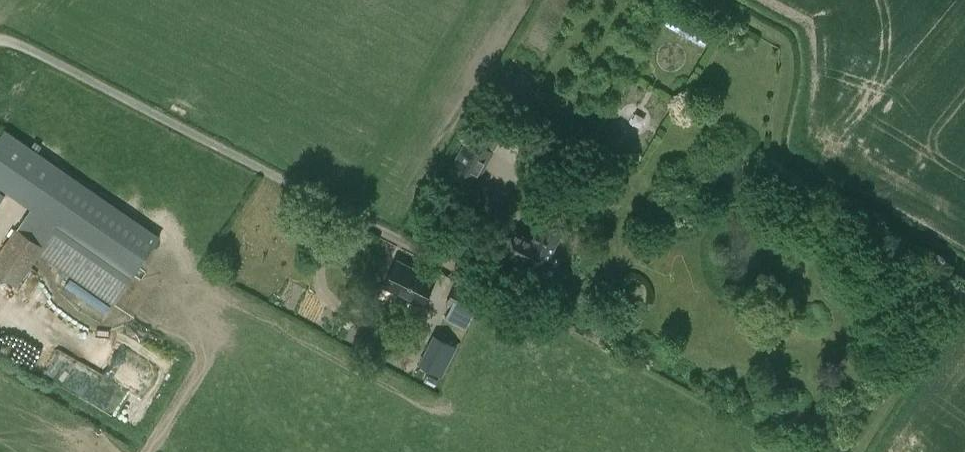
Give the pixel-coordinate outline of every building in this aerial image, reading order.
[(687,64),(695,51),(663,33),(656,46),(687,64)] [(5,127),(0,135),(0,202),(7,192),(31,209),(17,229),(16,228),(0,251),(0,275),(17,286),(39,254),(113,305),(161,235),(5,127)] [(449,171),(476,186),(495,150),(469,135),(449,171)] [(541,273),(563,227),(544,218),(533,239),(514,230),(505,249),(524,259),(522,264),(541,273)] [(421,303),(435,278),(398,258),(384,283),(421,303)] [(456,282),(445,302),(452,305),(445,318),(465,327),(471,315),(472,316),(482,295),(456,282)] [(418,364),(431,370),(442,375),(444,372),(456,345),(440,337),(433,334),(418,364)]
